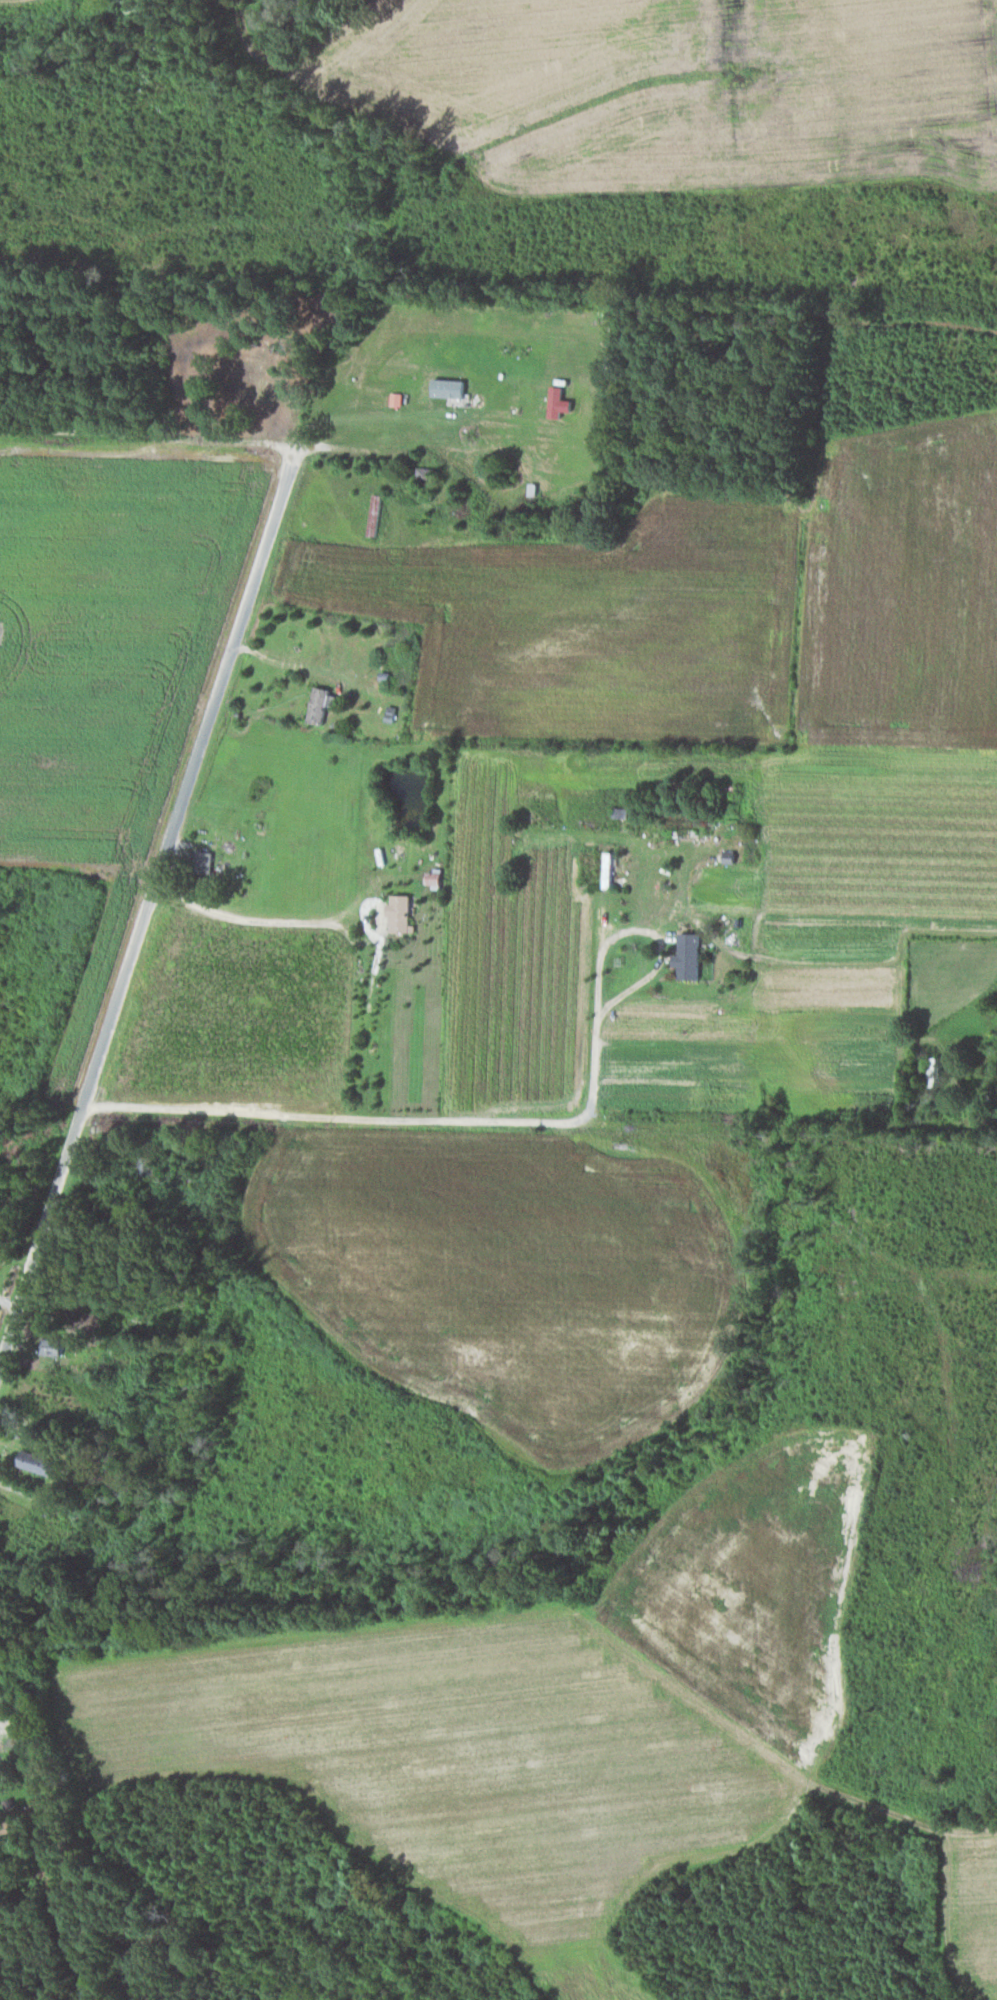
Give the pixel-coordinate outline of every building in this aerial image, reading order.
[(435,396),(468,397),(469,379),(436,378),(435,396)] [(564,417),(564,411),(575,411),(576,399),(565,399),(565,386),(552,385),(551,417),(564,417)] [(404,405),(405,392),(393,391),(393,404),(404,405)] [(382,536),(384,494),(374,493),(371,535),(382,536)] [(310,721),(326,724),(333,689),(317,686),(310,721)] [(216,850),(199,849),(198,870),(215,871),(216,850)] [(739,850),(726,849),(725,861),(738,863),(739,850)] [(445,885),(445,871),(431,870),(430,885),(445,885)] [(414,893),(393,893),(392,914),(394,914),(393,930),(418,930),(418,922),(414,922),(414,893)] [(676,964),(681,965),(681,977),(702,978),(703,932),(682,931),(681,953),(676,953),(676,964)] [(46,1354),(66,1355),(66,1337),(46,1337),(46,1354)] [(21,1464),(59,1476),(64,1460),(26,1448),(21,1464)]
